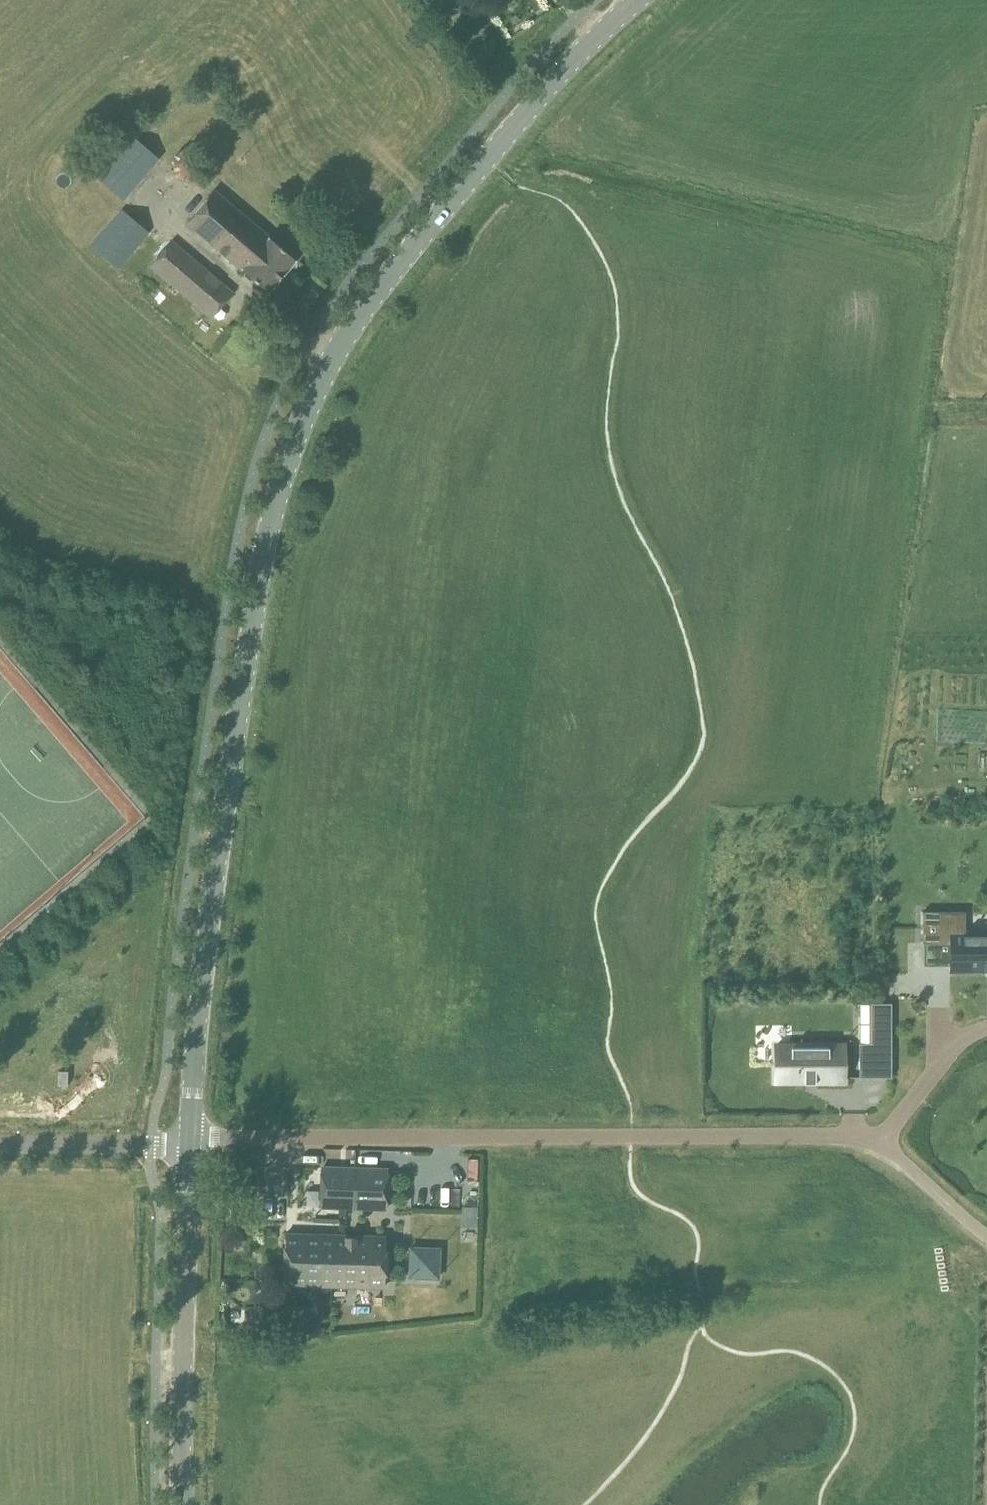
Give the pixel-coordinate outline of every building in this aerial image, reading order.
[(97,173),(95,175),(123,200),(158,158),(131,134),(108,160),(103,155),(91,167),(97,173)] [(186,224),(205,240),(268,292),(296,260),(270,238),(271,236),(215,190),(208,198),(206,198),(193,213),(194,214),(186,224)] [(122,210),(96,240),(92,244),(119,267),(149,232),(122,210)] [(229,299),(233,293),(171,242),(167,247),(166,246),(154,260),(155,260),(150,265),(212,318),(216,312),(217,313),(229,299)] [(923,944),(924,944),(951,944),(951,970),(984,969),(984,971),(986,971),(986,934),(966,934),(966,912),(923,912),(923,944)] [(892,1077),(891,1003),(871,1004),(871,1044),(859,1045),(860,1078),(892,1077)] [(844,1045),(776,1046),(776,1081),(805,1081),(805,1083),(816,1083),(816,1081),(844,1081),(844,1045)] [(68,1106),(68,1083),(54,1083),(54,1106),(68,1106)] [(354,1168),(324,1167),(322,1206),(353,1207),(354,1168)] [(386,1208),(387,1169),(354,1168),(353,1207),(386,1208)] [(463,1212),(463,1226),(477,1226),(477,1212),(463,1212)] [(338,1260),(339,1236),(288,1234),(286,1283),(331,1284),(332,1260),(338,1260)] [(383,1286),(384,1238),(339,1236),(338,1260),(332,1260),(331,1284),(383,1286)] [(440,1248),(410,1247),(409,1247),(409,1277),(439,1278),(440,1248)]
